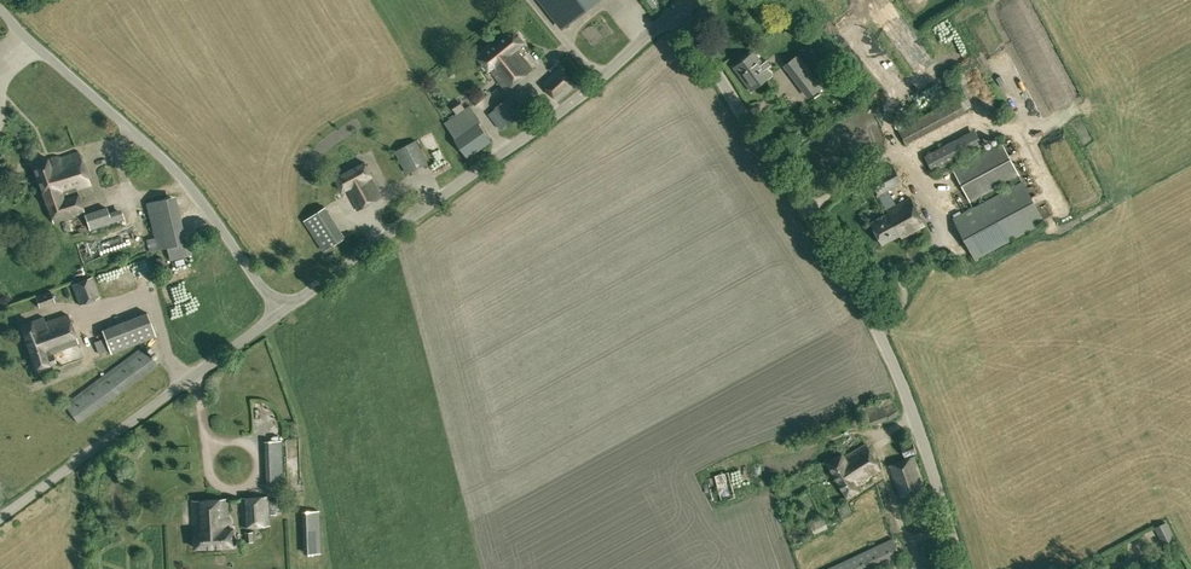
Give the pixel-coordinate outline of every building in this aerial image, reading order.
[(562,27),(595,0),(541,0),(562,27)] [(957,30),(949,36),(938,21),(935,24),(954,50),(966,41),(957,30)] [(981,33),(997,71),(1015,63),(999,25),(981,33)] [(490,69),(506,90),(531,69),(515,49),(525,42),(514,29),(478,58),(489,70),(490,69)] [(733,67),(751,90),(772,74),(767,68),(771,64),(767,59),(763,63),(754,51),(733,67)] [(789,71),(803,60),(798,54),(784,65),(789,71)] [(541,82),(558,101),(576,85),(559,65),(541,82)] [(813,73),(799,84),(809,97),(823,87),(813,73)] [(968,79),(973,85),(979,81),(974,75),(968,79)] [(898,128),(906,144),(965,112),(958,97),(898,128)] [(506,98),(494,107),(508,124),(519,115),(506,98)] [(482,121),(470,104),(444,122),(455,138),(454,138),(467,156),(492,139),(480,123),(482,121)] [(998,114),(1001,119),(1009,114),(1006,109),(998,114)] [(924,156),(933,172),(983,145),(975,128),(924,156)] [(416,139),(395,150),(407,173),(428,162),(416,139)] [(952,167),(970,202),(1020,175),(1001,140),(952,167)] [(32,164),(51,219),(84,208),(77,188),(90,184),(79,151),(63,156),(58,156),(48,159),(48,158),(32,164)] [(347,188),(358,209),(381,196),(370,177),(372,176),(364,162),(335,178),(342,191),(347,188)] [(871,222),(882,244),(900,234),(901,237),(925,225),(911,197),(895,205),(888,189),(902,182),(893,164),(869,177),(888,213),(871,222)] [(954,218),(975,259),(1045,221),(1023,181),(954,218)] [(167,248),(169,258),(189,253),(186,243),(187,243),(175,196),(147,203),(155,238),(146,240),(148,248),(149,252),(167,248)] [(121,208),(109,212),(107,206),(85,214),(89,225),(91,230),(125,218),(121,208)] [(304,219),(324,249),(344,237),(325,206),(304,219)] [(70,285),(79,306),(101,297),(93,277),(70,285)] [(35,296),(39,308),(55,302),(50,290),(35,296)] [(94,342),(98,354),(109,350),(111,353),(156,336),(147,313),(102,330),(105,338),(94,342)] [(20,325),(36,369),(56,362),(52,353),(78,343),(67,314),(45,322),(43,317),(20,325)] [(64,404),(78,423),(157,364),(144,346),(64,404)] [(860,408),(867,426),(888,418),(889,420),(900,414),(890,397),(860,408)] [(265,440),(267,486),(284,485),(282,440),(265,440)] [(900,444),(905,457),(917,452),(912,440),(900,444)] [(828,461),(847,497),(859,490),(857,486),(867,480),(869,475),(880,469),(866,444),(844,457),(842,454),(828,461)] [(889,462),(900,497),(926,488),(914,454),(889,462)] [(764,489),(759,464),(746,467),(752,492),(764,489)] [(241,497),(242,527),(252,526),(263,526),(270,526),(269,496),(241,497)] [(193,500),(195,547),(234,546),(233,527),(229,527),(228,498),(193,500)] [(838,508),(842,516),(851,511),(847,503),(838,508)] [(319,511),(303,511),(305,552),(321,551),(319,511)] [(808,522),(814,534),(828,528),(822,515),(808,522)] [(1152,529),(1159,542),(1173,535),(1166,522),(1152,529)] [(246,532),(246,541),(254,541),(254,531),(246,532)] [(902,557),(893,538),(825,568),(876,568),(902,557)]
